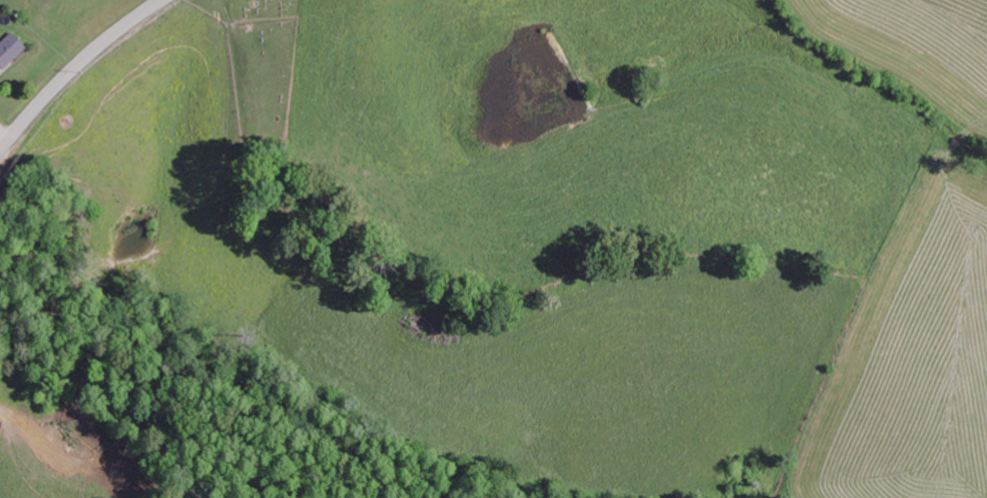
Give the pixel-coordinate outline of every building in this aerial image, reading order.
[(23,45),(8,31),(0,39),(0,69),(23,45)]
